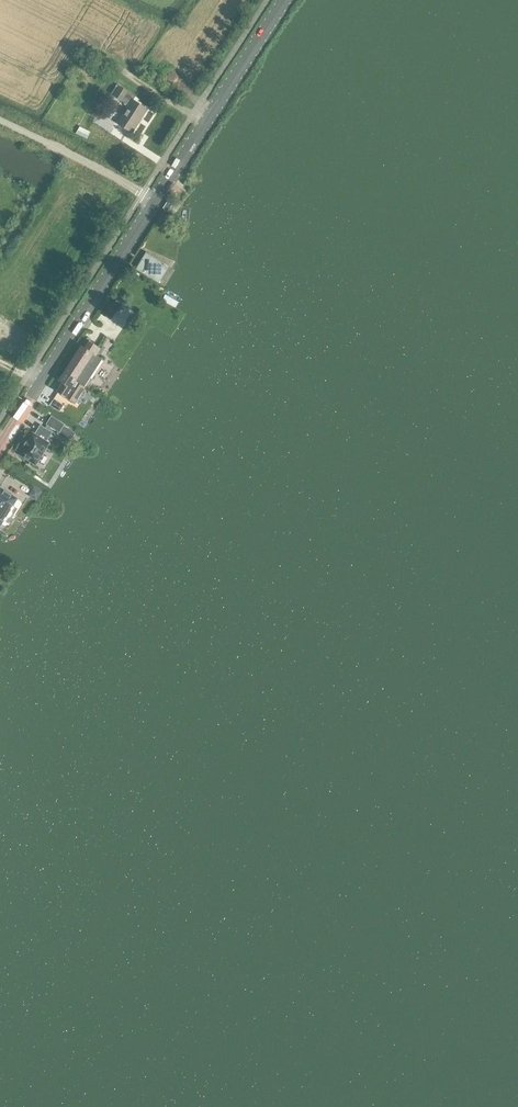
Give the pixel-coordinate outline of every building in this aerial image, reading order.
[(147,109),(133,100),(135,96),(120,86),(114,95),(129,105),(117,123),(132,132),(147,109)] [(74,128),(81,114),(75,110),(67,124),(74,128)] [(76,133),(87,138),(90,131),(80,126),(76,133)] [(174,200),(170,197),(163,208),(167,210),(174,200)] [(146,251),(136,268),(158,282),(169,265),(146,251)] [(112,297),(101,314),(111,319),(121,303),(112,297)] [(63,383),(57,393),(65,397),(76,404),(85,387),(85,386),(102,359),(97,355),(101,349),(101,348),(89,341),(85,348),(82,346),(63,374),(59,380),(62,382),(63,383)] [(64,405),(54,398),(50,405),(60,411),(64,405)] [(59,423),(51,418),(48,424),(55,428),(59,423)] [(47,441),(53,432),(41,424),(35,433),(33,432),(28,440),(24,446),(19,454),(34,464),(44,447),(46,448),(50,443),(47,441)] [(34,487),(29,496),(36,500),(42,491),(34,487)] [(6,516),(11,509),(10,509),(17,498),(0,488),(0,525),(6,516)]
